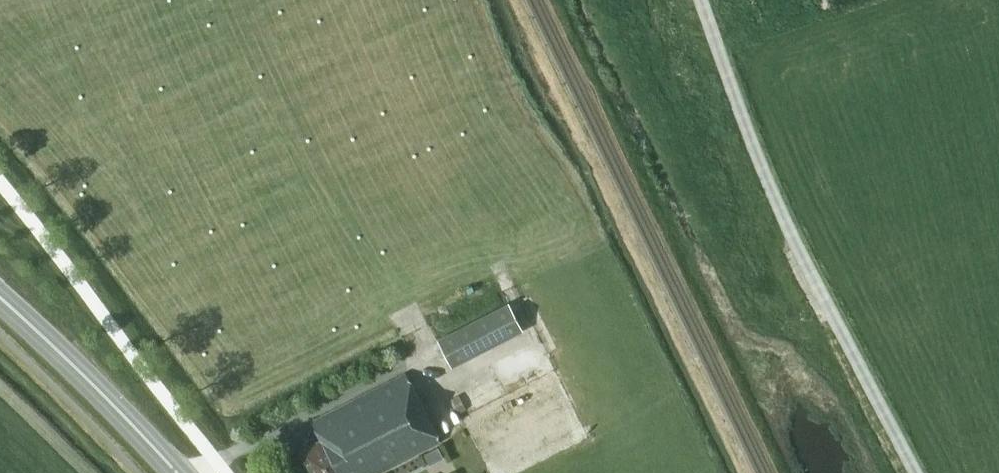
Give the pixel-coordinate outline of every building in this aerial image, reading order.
[(520,324),(509,302),(436,339),(447,360),(520,324)] [(405,373),(312,420),(322,439),(301,449),(313,472),(378,472),(439,442),(405,373)]
